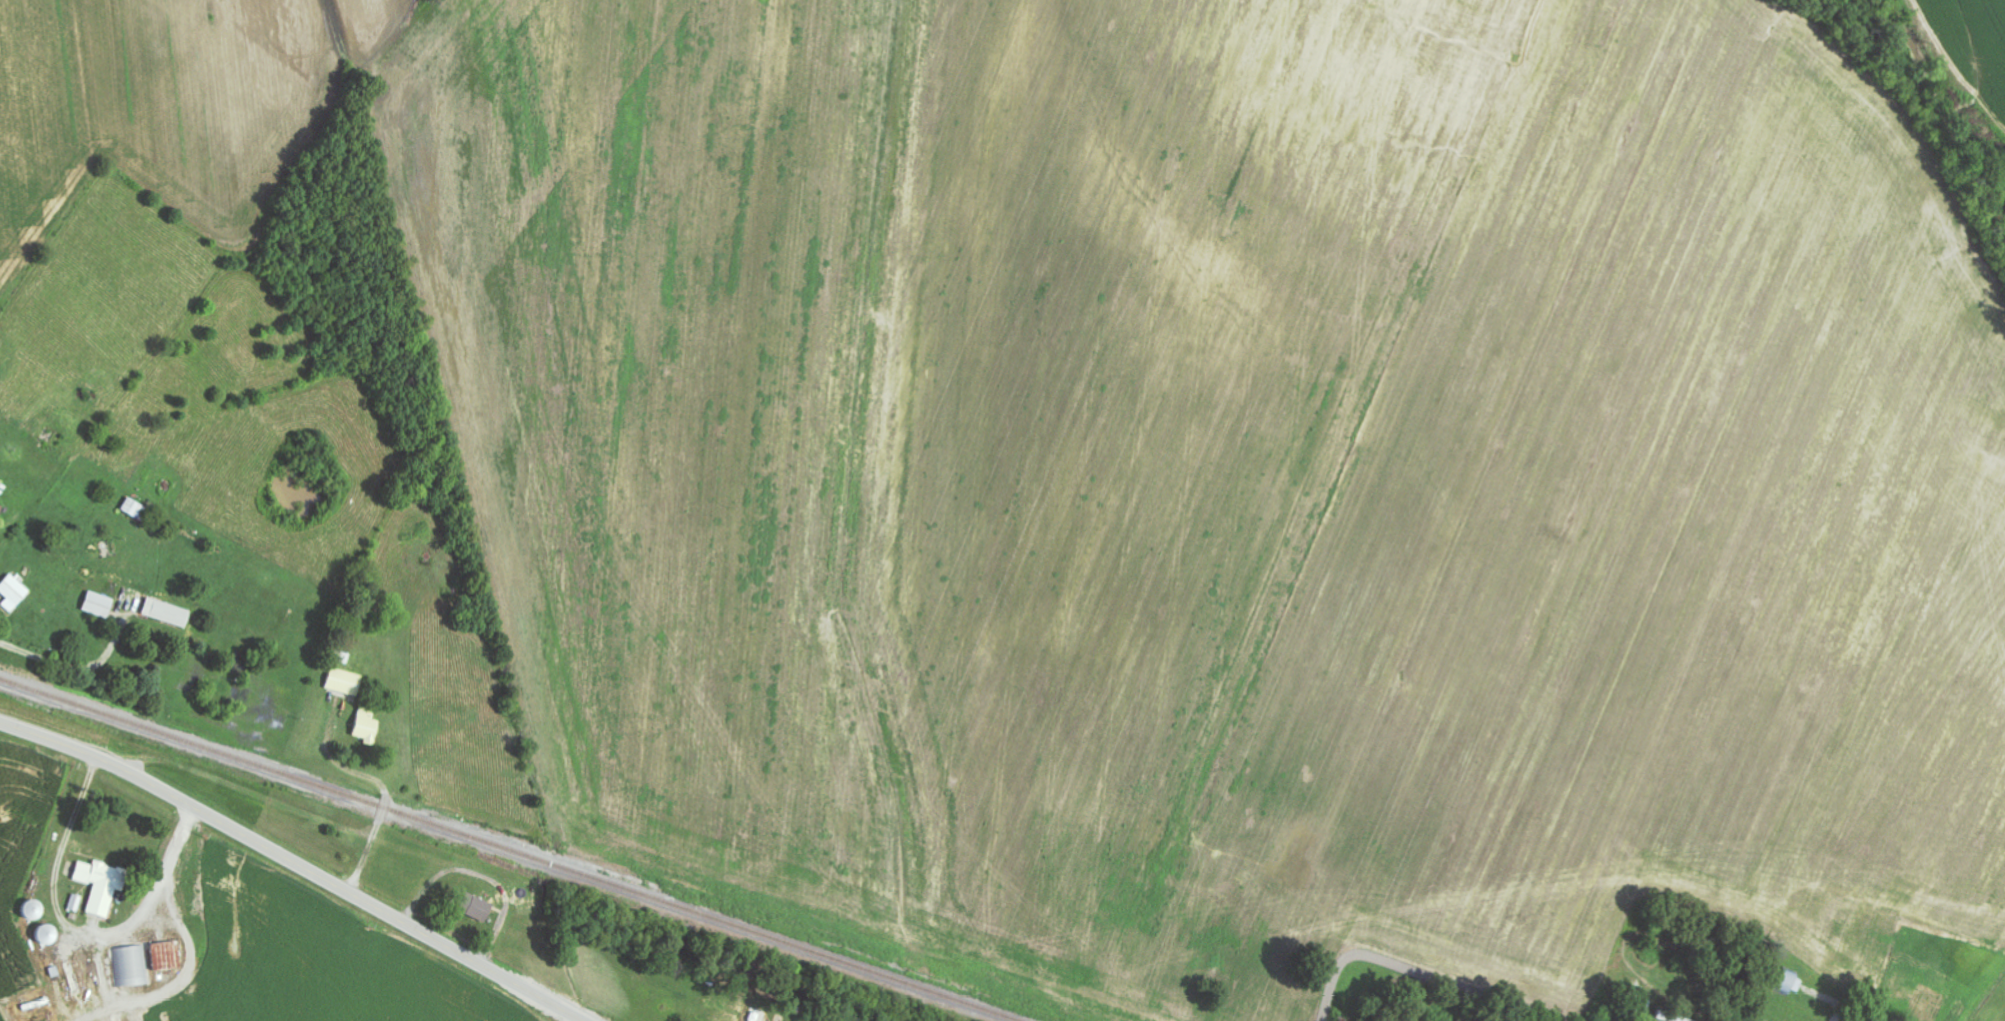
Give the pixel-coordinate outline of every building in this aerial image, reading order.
[(152,511),(129,498),(122,510),(145,523),(152,511)] [(2,606),(13,614),(31,591),(10,575),(0,587),(0,593),(8,599),(2,606)] [(83,611),(109,620),(115,600),(90,592),(83,611)] [(186,629),(192,612),(149,598),(143,615),(186,629)] [(363,677),(332,668),(326,689),(357,697),(363,677)] [(374,743),(379,722),(373,721),(375,711),(359,708),(353,739),(374,743)] [(109,919),(116,891),(123,893),(129,871),(94,863),(93,866),(79,863),(74,881),(94,886),(87,914),(109,919)] [(494,904),(467,894),(460,913),(488,923),(494,904)] [(83,897),(73,895),(69,910),(79,913),(83,897)] [(152,946),(154,972),(181,969),(178,943),(152,946)] [(114,950),(118,988),(150,985),(146,947),(114,950)]
